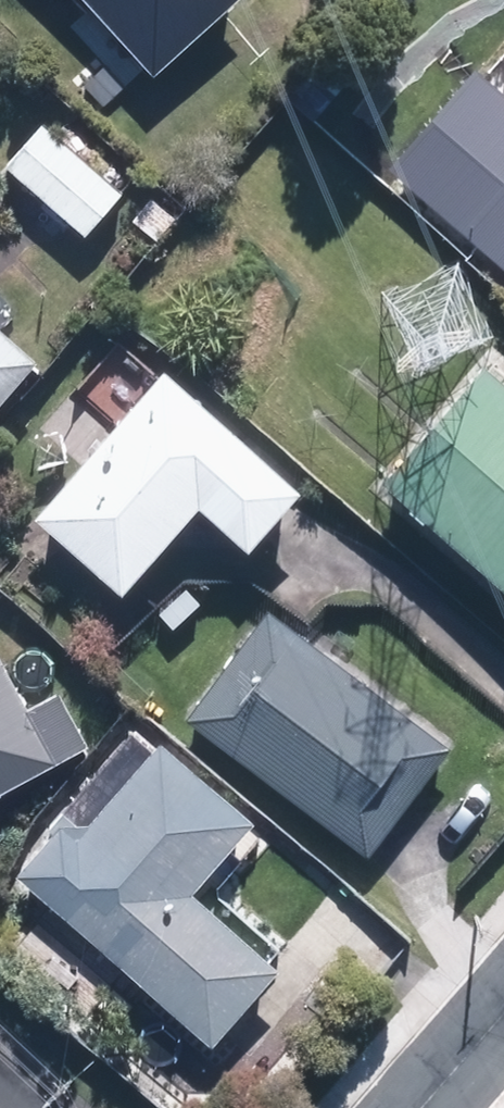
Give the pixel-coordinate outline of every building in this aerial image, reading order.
[(169,64),(240,0),(111,0),(169,64)] [(398,161),(503,253),(503,76),(486,61),(398,161)] [(54,117),(16,161),(93,229),(132,186),(54,117)] [(50,350),(0,307),(0,408),(50,350)] [(398,471),(503,558),(503,355),(498,350),(398,471)] [(141,582),(217,493),(269,537),(317,480),(176,361),(52,507),(141,582)] [(277,601),(196,711),(382,848),(463,738),(277,601)] [(102,735),(73,682),(41,699),(7,635),(0,639),(0,790),(102,735)] [(273,809),(180,727),(100,817),(83,802),(28,864),(226,1038),(295,960),(207,883),(273,809)]
